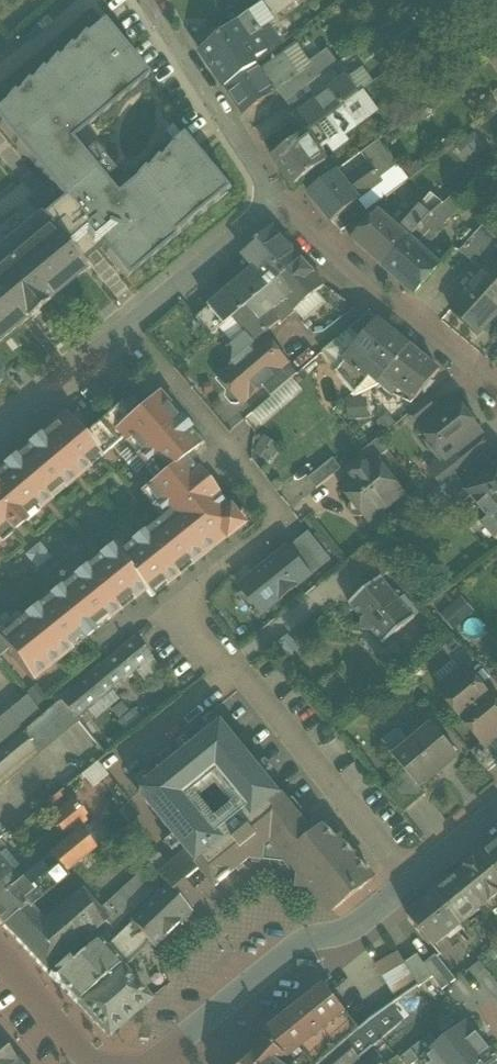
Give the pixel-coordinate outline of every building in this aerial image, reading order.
[(271,14),(290,0),(260,0),(271,14)] [(255,10),(199,52),(224,88),(256,66),(253,61),(267,51),(266,49),(277,41),(255,10)] [(104,299),(234,194),(187,136),(112,198),(67,142),(148,76),(106,25),(0,111),(0,127),(56,195),(36,211),(40,216),(0,249),(0,342),(18,327),(52,299),(83,274),(104,299)] [(328,55),(309,70),(317,80),(330,70),(336,65),(328,55)] [(283,57),(261,73),(256,66),(224,88),(242,116),(275,93),(278,91),(298,78),(283,57)] [(336,65),(330,70),(338,80),(347,74),(339,64),(336,65)] [(298,78),(278,91),(286,103),(306,88),(317,80),(309,70),(298,78)] [(317,80),(306,88),(314,99),(317,102),(341,84),(338,80),(330,70),(317,80)] [(317,102),(296,118),(307,133),(305,134),(306,134),(354,98),(353,98),(354,97),(354,98),(359,94),(348,79),(341,84),(317,102)] [(306,88),(286,103),(293,114),(314,99),(306,88)] [(305,134),(272,159),(292,188),(307,178),(326,163),(325,162),(317,151),(327,143),(334,152),(346,142),(342,137),(368,117),(354,98),(354,97),(353,98),(354,98),(306,134),(305,134)] [(466,156),(479,139),(472,133),(458,150),(466,156)] [(362,155),(367,162),(382,182),(357,201),(358,202),(366,212),(408,180),(379,142),(362,155)] [(326,163),(307,178),(314,189),(335,173),(338,171),(330,159),(325,162),(326,163)] [(367,162),(342,181),(357,201),(382,182),(367,162)] [(314,189),(308,194),(331,223),(358,202),(357,201),(342,181),(335,173),(314,189)] [(442,206),(429,196),(420,207),(430,216),(442,207),(442,206)] [(442,207),(430,216),(409,240),(421,250),(459,209),(450,199),(442,206),(442,207)] [(420,207),(406,223),(406,229),(403,233),(402,234),(409,240),(430,216),(420,207)] [(378,212),(351,242),(383,270),(409,240),(402,234),(403,233),(378,212)] [(272,228),(242,254),(255,269),(271,287),(271,286),(301,261),(272,228)] [(481,228),(459,253),(472,264),(496,241),(481,228)] [(421,250),(409,240),(383,270),(414,297),(440,267),(421,250)] [(472,264),(483,274),(496,260),(496,261),(496,241),(472,264)] [(450,310),(477,335),(496,313),(496,261),(496,260),(483,274),(450,310)] [(301,261),(271,286),(292,311),(293,312),(311,297),(323,287),(301,261)] [(255,269),(209,308),(224,326),(271,287),(255,269)] [(224,326),(216,333),(240,361),(219,379),(233,396),(238,391),(244,392),(248,397),(261,386),(260,385),(286,363),(263,336),(279,322),(292,311),(271,286),(224,326)] [(302,322),(320,307),(311,297),(293,312),(302,322)] [(224,326),(209,308),(196,318),(212,337),(216,333),(224,326)] [(369,315),(350,330),(363,341),(379,323),(369,315)] [(409,348),(379,323),(363,341),(354,353),(375,370),(369,377),(378,385),(409,348)] [(363,341),(350,330),(321,354),(337,373),(345,363),(354,353),(363,341)] [(439,372),(409,348),(378,385),(393,397),(399,390),(414,402),(439,372)] [(375,370),(354,353),(345,363),(366,380),(369,377),(375,370)] [(286,363),(260,385),(261,386),(270,397),(296,375),(286,363)] [(366,380),(345,363),(337,373),(354,394),(366,380)] [(18,620),(15,616),(0,628),(0,657),(6,652),(31,682),(70,651),(65,645),(78,635),(83,641),(93,633),(93,632),(144,592),(149,599),(202,557),(202,556),(222,539),(224,541),(242,527),(227,508),(226,509),(185,458),(201,445),(157,394),(130,416),(120,404),(82,437),(100,458),(121,440),(156,480),(140,492),(160,518),(115,554),(109,546),(18,620)] [(429,397),(408,414),(419,428),(440,410),(429,397)] [(347,422),(367,421),(366,399),(346,400),(347,422)] [(440,410),(419,428),(427,438),(426,445),(430,451),(438,451),(444,460),(429,472),(441,487),(465,468),(455,455),(479,436),(481,434),(453,400),(440,410)] [(88,423),(77,410),(68,418),(79,431),(88,423)] [(0,468),(0,543),(99,460),(99,461),(101,459),(82,437),(64,415),(0,468)] [(395,425),(387,415),(376,425),(384,434),(395,425)] [(479,436),(455,455),(465,468),(489,449),(479,436)] [(279,447),(263,437),(252,454),(268,464),(279,447)] [(378,439),(357,456),(366,466),(373,459),(375,461),(387,452),(378,439)] [(332,459),(308,479),(316,490),(341,469),(332,459)] [(366,466),(340,487),(352,502),(349,504),(348,508),(348,511),(350,514),(352,517),(356,518),(359,518),(363,517),(379,503),(384,510),(403,495),(388,477),(388,474),(382,467),(379,466),(375,461),(373,459),(366,466)] [(466,493),(489,519),(481,526),(495,542),(496,540),(496,465),(466,493)] [(452,505),(438,489),(426,500),(429,504),(423,509),(434,521),(452,505)] [(370,545),(349,563),(363,580),(385,563),(370,545)] [(287,550),(240,588),(262,615),(309,577),(287,550)] [(385,563),(363,580),(369,588),(381,579),(381,580),(391,571),(385,563)] [(369,588),(349,605),(362,621),(362,631),(371,633),(374,636),(383,628),(391,638),(414,619),(399,601),(399,594),(392,592),(381,580),(381,579),(369,588)] [(461,599),(441,617),(453,630),(472,612),(461,599)] [(149,658),(134,639),(121,650),(135,668),(149,658)] [(473,662),(453,641),(442,650),(460,672),(465,668),(466,669),(473,662)] [(121,650),(60,700),(77,722),(78,721),(75,718),(135,668),(121,650)] [(466,669),(465,668),(460,672),(437,691),(461,720),(489,697),(466,669)] [(0,718),(0,728),(11,741),(20,733),(42,715),(26,696),(0,718)] [(461,720),(481,744),(485,749),(488,746),(496,739),(496,707),(489,697),(461,720)] [(42,715),(20,733),(34,750),(38,754),(77,722),(60,700),(42,715)] [(136,791),(185,852),(160,873),(170,886),(173,889),(199,868),(214,887),(218,885),(220,884),(219,884),(230,875),(231,875),(231,874),(248,860),(262,861),(263,848),(271,841),(284,857),(287,858),(313,836),(221,722),(136,791)] [(432,726),(410,744),(400,731),(394,731),(380,743),(389,753),(406,774),(419,789),(457,757),(432,726)] [(11,741),(0,728),(0,750),(11,741)] [(34,750),(20,733),(0,750),(0,778),(34,750)] [(488,746),(485,749),(481,744),(471,752),(487,773),(496,765),(496,757),(488,746)] [(38,754),(34,750),(0,778),(0,785),(38,754)] [(79,777),(88,788),(105,774),(97,764),(79,777)] [(406,774),(384,792),(403,814),(425,796),(419,789),(406,774)] [(69,839),(49,855),(56,865),(63,873),(94,849),(80,830),(79,831),(76,827),(83,821),(76,812),(79,809),(73,802),(51,819),(65,836),(66,835),(69,839)] [(336,840),(326,826),(313,836),(287,858),(290,858),(300,870),(298,888),(310,890),(327,911),(333,911),(370,881),(371,875),(343,840),(336,840)] [(481,857),(496,877),(496,844),(481,857)] [(435,895),(460,926),(496,895),(496,877),(481,857),(435,895)] [(16,881),(0,862),(0,895),(16,881)] [(56,865),(29,888),(40,899),(67,877),(63,873),(56,865)] [(0,895),(0,925),(2,927),(25,908),(27,911),(31,908),(40,899),(29,888),(20,879),(16,881),(0,895)] [(136,879),(106,906),(120,922),(150,894),(136,879)] [(170,886),(131,924),(137,930),(177,894),(173,889),(170,886)] [(2,927),(44,972),(106,922),(105,920),(106,919),(100,911),(81,889),(43,922),(31,908),(27,911),(25,908),(2,927)] [(177,894),(137,930),(148,942),(154,948),(180,923),(182,925),(192,916),(190,914),(192,911),(177,894)] [(435,895),(407,917),(432,948),(460,926),(435,895)] [(131,924),(104,949),(119,965),(121,968),(148,942),(137,930),(131,924)] [(95,941),(79,955),(75,951),(47,975),(56,984),(75,1003),(119,965),(104,949),(95,941)] [(423,964),(417,955),(404,963),(418,987),(432,977),(423,964)] [(382,977),(404,965),(400,956),(377,969),(382,977)] [(455,981),(435,956),(423,964),(432,977),(442,991),(455,981)] [(119,965),(75,1003),(75,1004),(76,1003),(107,1037),(150,1001),(121,968),(119,965)] [(395,999),(417,986),(404,965),(382,977),(395,999)] [(345,1044),(359,1031),(324,985),(229,1062),(229,1063),(322,1063),(345,1044)] [(345,1044),(357,1060),(399,1025),(388,1009),(371,1021),(359,1031),(345,1044)] [(466,1022),(438,1044),(421,1058),(426,1063),(496,1063),(496,1060),(466,1022)] [(430,1034),(400,1059),(403,1063),(414,1063),(421,1058),(438,1044),(430,1034)] [(16,1063),(0,1043),(0,1063),(14,1063),(16,1063)] [(357,1060),(345,1044),(322,1063),(353,1063),(357,1060)]
